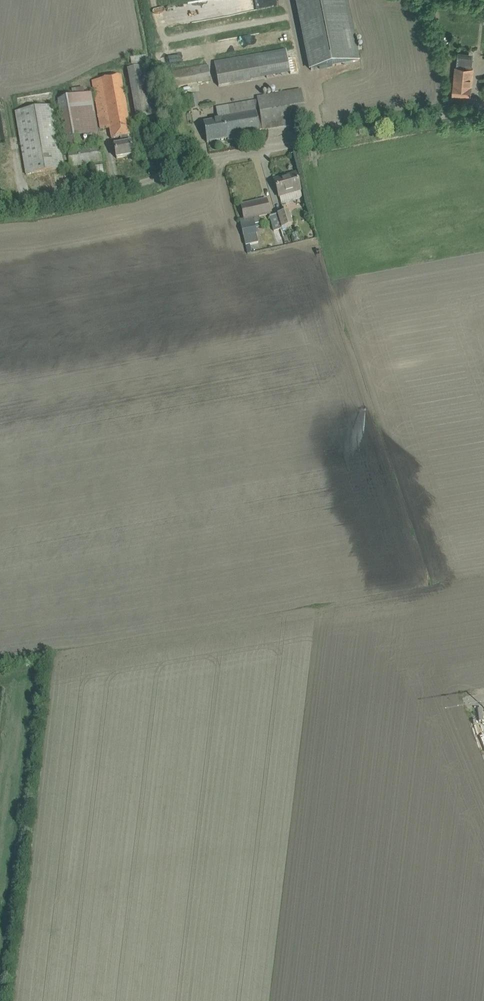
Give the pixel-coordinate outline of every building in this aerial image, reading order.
[(310,71),(358,61),(346,0),(296,0),(310,71)] [(291,74),(286,49),(214,63),(218,87),(291,74)] [(471,93),(474,68),(466,67),(467,54),(458,53),(453,94),(470,96),(471,93)] [(136,119),(156,115),(146,56),(130,59),(132,69),(127,70),(136,119)] [(169,89),(210,81),(208,66),(166,73),(169,89)] [(121,76),(93,80),(97,109),(101,129),(106,128),(110,127),(112,139),(120,137),(121,145),(114,146),(115,149),(117,159),(133,156),(129,136),(131,136),(130,126),(121,76)] [(84,95),(82,88),(71,90),(72,97),(57,100),(66,147),(83,144),(82,137),(98,134),(91,94),(84,95)] [(228,141),(260,135),(259,131),(307,123),(301,90),(257,97),(257,101),(216,108),(218,120),(203,123),(207,143),(227,139),(228,141)] [(190,111),(198,109),(196,95),(188,97),(190,111)] [(61,153),(53,105),(15,112),(26,174),(104,161),(101,146),(61,153)] [(171,131),(177,129),(176,122),(169,124),(171,131)] [(300,191),(295,174),(295,176),(283,180),(282,178),(274,180),(279,197),(281,204),(302,198),(300,191)] [(244,219),(240,220),(246,246),(258,243),(256,234),(257,234),(255,224),(260,223),(259,216),(270,214),(266,200),(241,205),(244,219)] [(281,229),(292,226),(288,211),(277,214),(281,229)] [(281,229),(277,214),(270,217),(274,231),(280,229),(281,229)]
